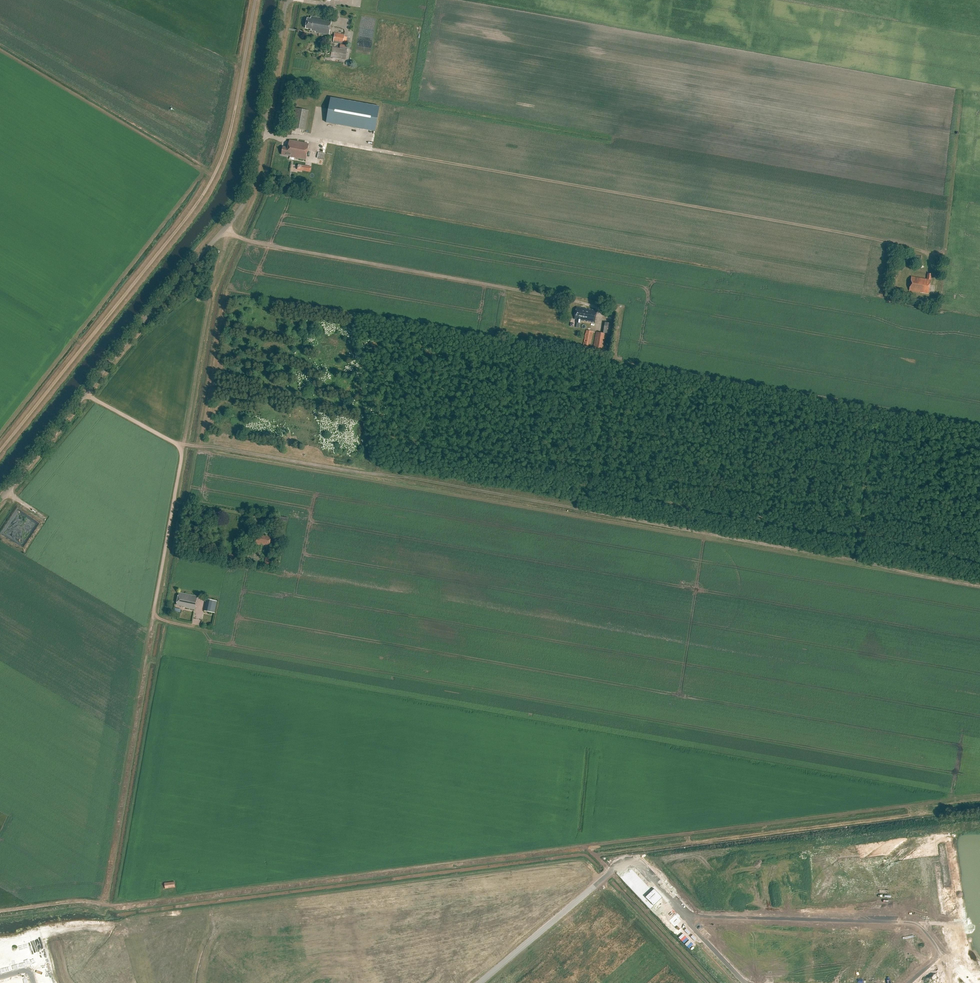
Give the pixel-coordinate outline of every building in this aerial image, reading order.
[(330,34),(332,20),(311,16),(310,19),(307,18),(305,28),(311,29),(311,30),(315,31),(315,32),(330,34)] [(345,34),(334,33),(333,42),(346,44),(347,37),(344,36),(345,34)] [(347,49),(348,46),(340,44),(340,48),(332,47),(331,57),(346,59),(347,49)] [(375,132),(380,106),(331,97),(326,123),(375,132)] [(305,130),(309,110),(295,108),(292,128),(305,130)] [(294,156),(294,157),(306,159),(309,143),(289,140),(288,147),(283,146),(282,154),(294,156)] [(908,262),(920,264),(921,255),(904,253),(903,261),(908,261),(908,262)] [(928,273),(927,279),(912,276),(909,290),(928,294),(931,273),(928,273)] [(577,319),(576,322),(580,323),(580,320),(595,322),(597,310),(576,306),(574,318),(577,319)] [(583,348),(590,349),(593,332),(586,330),(583,348)] [(603,350),(606,334),(603,333),(596,332),(593,348),(603,350)] [(256,543),(262,544),(265,544),(265,546),(269,547),(270,536),(257,534),(256,543)] [(185,606),(185,607),(194,609),(197,595),(179,592),(177,605),(185,606)] [(207,599),(204,610),(211,612),(213,600),(207,599)]
